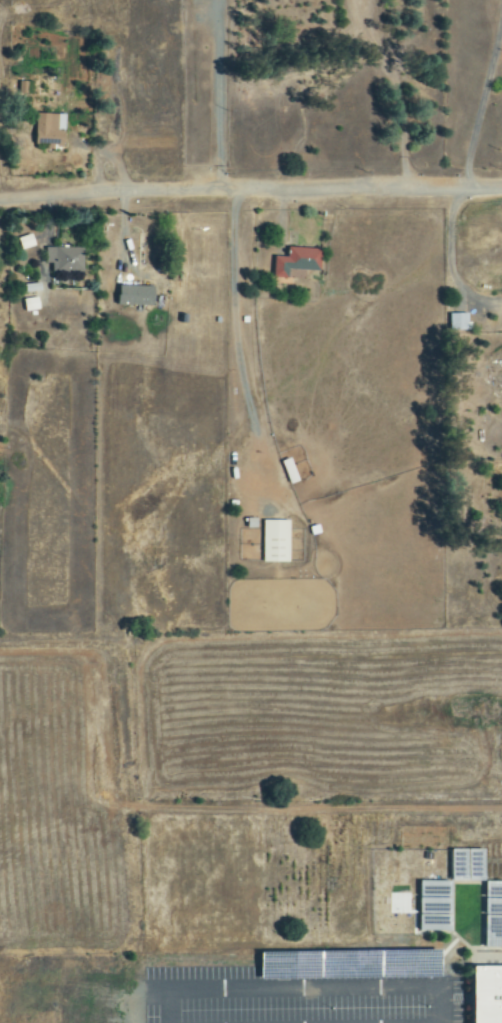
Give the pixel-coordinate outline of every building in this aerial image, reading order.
[(66,115),(37,115),(36,146),(65,147),(66,115)] [(83,249),(46,249),(46,265),(52,265),(52,281),(72,281),(72,274),(83,274),(83,249)] [(288,271),(321,272),(322,250),(288,249),(288,258),(274,257),(273,279),(288,280),(288,271)] [(154,288),(119,287),(118,307),(154,308),(154,288)] [(39,310),(37,298),(22,301),(25,313),(39,310)] [(470,315),(450,315),(450,332),(470,332),(470,315)] [(263,564),(289,564),(289,522),(263,522),(263,564)] [(450,881),(420,881),(420,932),(451,931),(450,881)] [(475,966),(474,1022),(501,1022),(501,967),(475,966)]
